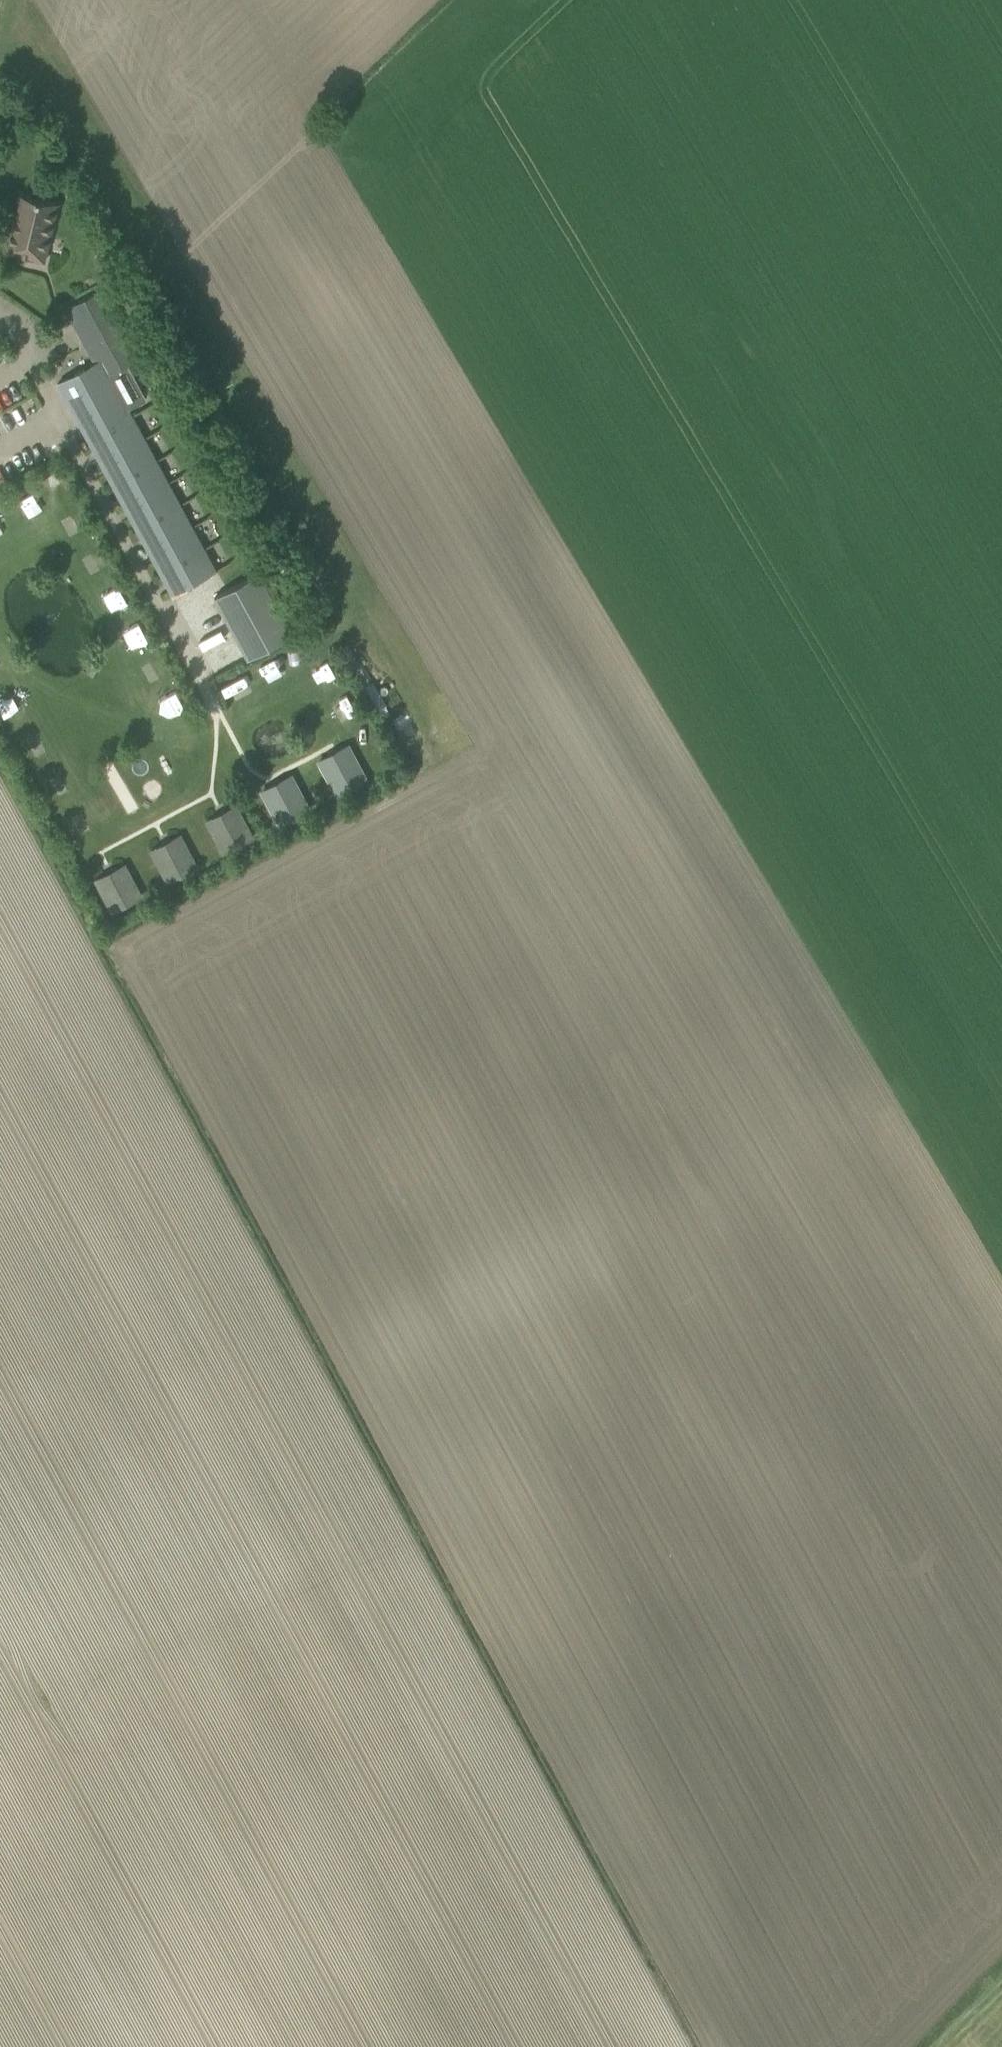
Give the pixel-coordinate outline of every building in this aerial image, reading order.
[(3,251),(44,261),(58,203),(21,194),(15,216),(11,215),(3,251)] [(57,383),(66,400),(171,595),(216,570),(110,372),(141,356),(104,288),(65,309),(94,363),(57,383)] [(214,596),(247,658),(291,634),(258,572),(214,596)] [(8,715),(24,704),(14,689),(0,698),(0,702),(8,715)] [(163,714),(185,704),(178,689),(157,698),(163,714)] [(348,776),(326,788),(338,810),(367,795),(362,785),(355,789),(348,776)] [(296,805),(273,817),(285,839),(314,823),(309,814),(302,817),(296,805)] [(210,829),(222,853),(252,837),(239,814),(210,829)] [(155,859),(167,882),(195,867),(183,844),(155,859)] [(99,888),(112,911),(140,896),(128,873),(99,888)]
